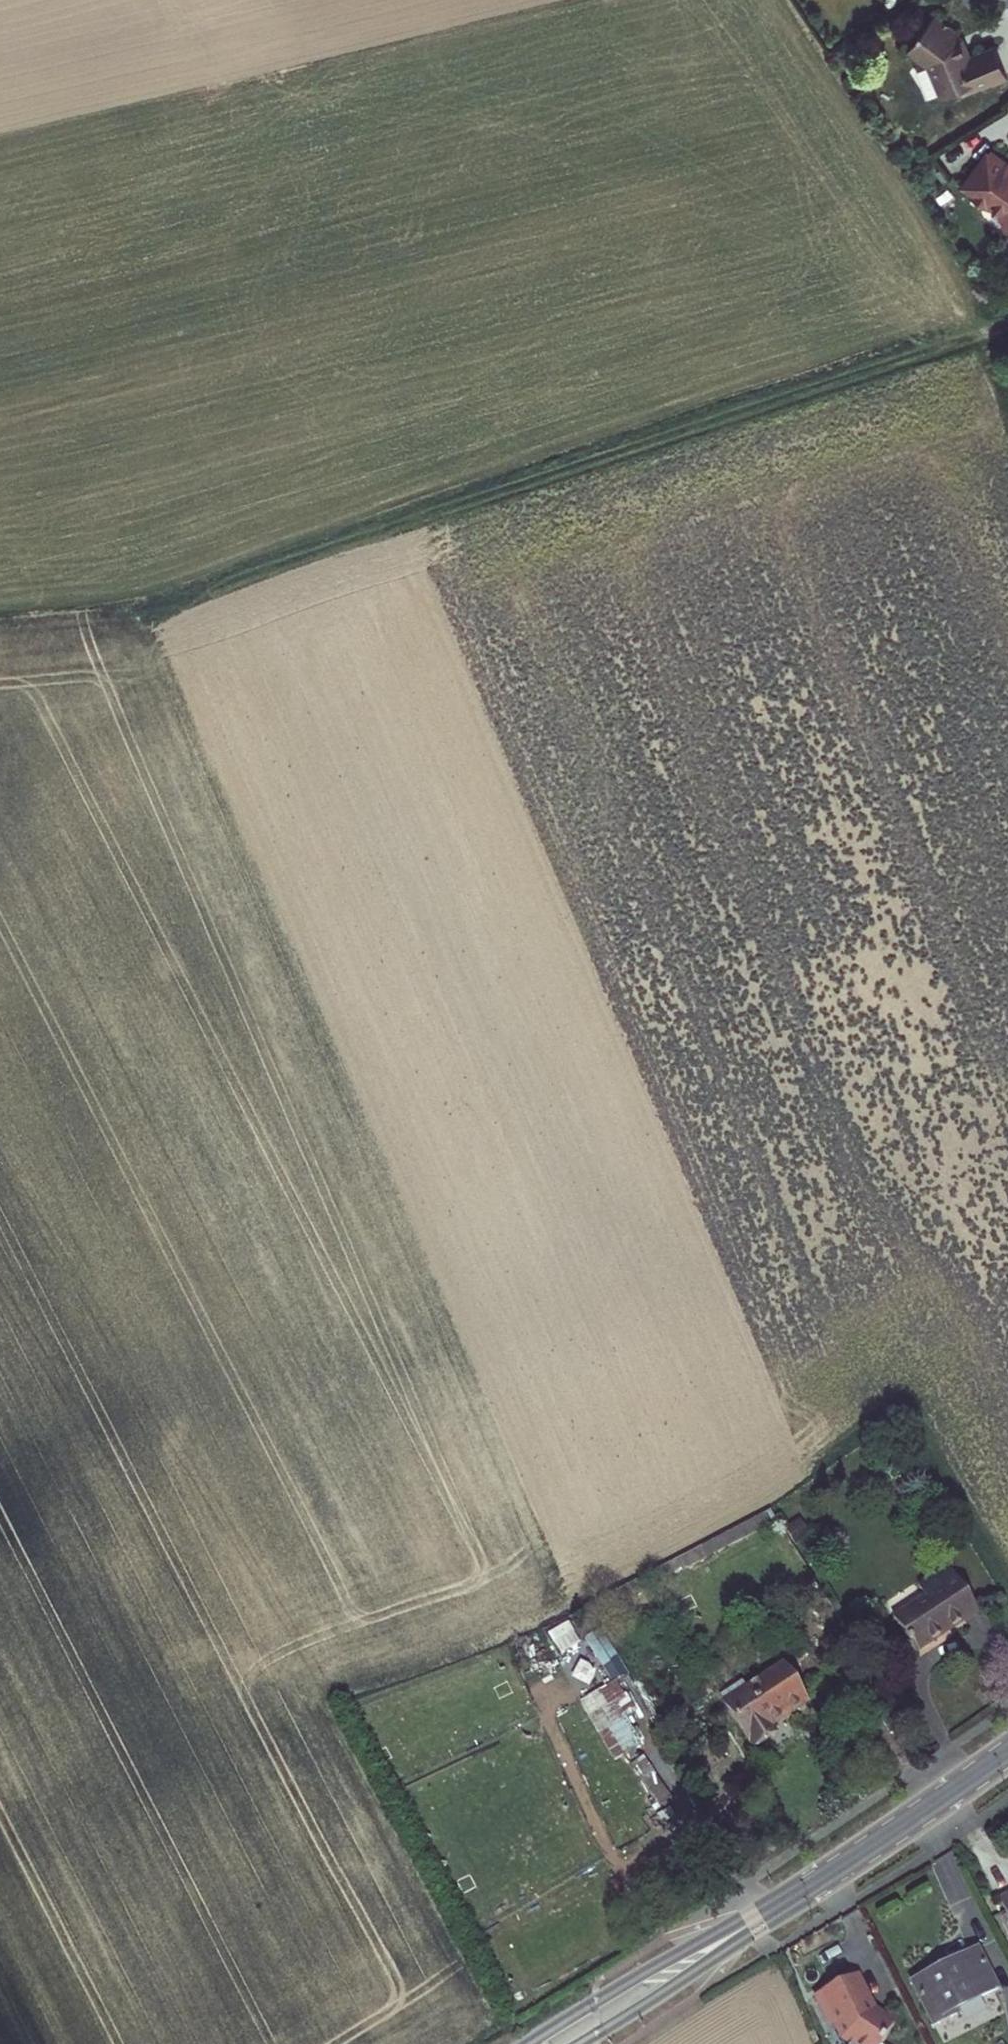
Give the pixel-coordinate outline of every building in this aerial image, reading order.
[(951,92),(963,97),(1006,78),(992,46),(968,57),(958,33),(937,12),(909,41),(931,63),(944,96),(951,92)] [(1001,212),(1007,219),(1007,167),(1007,166),(1007,165),(1007,159),(987,145),(960,185),(1001,212)] [(889,1620),(910,1655),(975,1616),(950,1574),(933,1584),(938,1592),(889,1620)] [(715,1689),(747,1745),(766,1734),(760,1724),(798,1702),(776,1664),(741,1684),(737,1676),(715,1689)] [(640,1744),(626,1714),(632,1711),(618,1680),(580,1697),(608,1758),(640,1744)] [(932,2022),(956,2010),(954,2006),(995,1986),(976,1946),(911,1977),(932,2022)] [(815,1996),(834,2041),(840,2043),(879,2043),(893,2019),(872,2008),(858,1974),(815,1996)]
